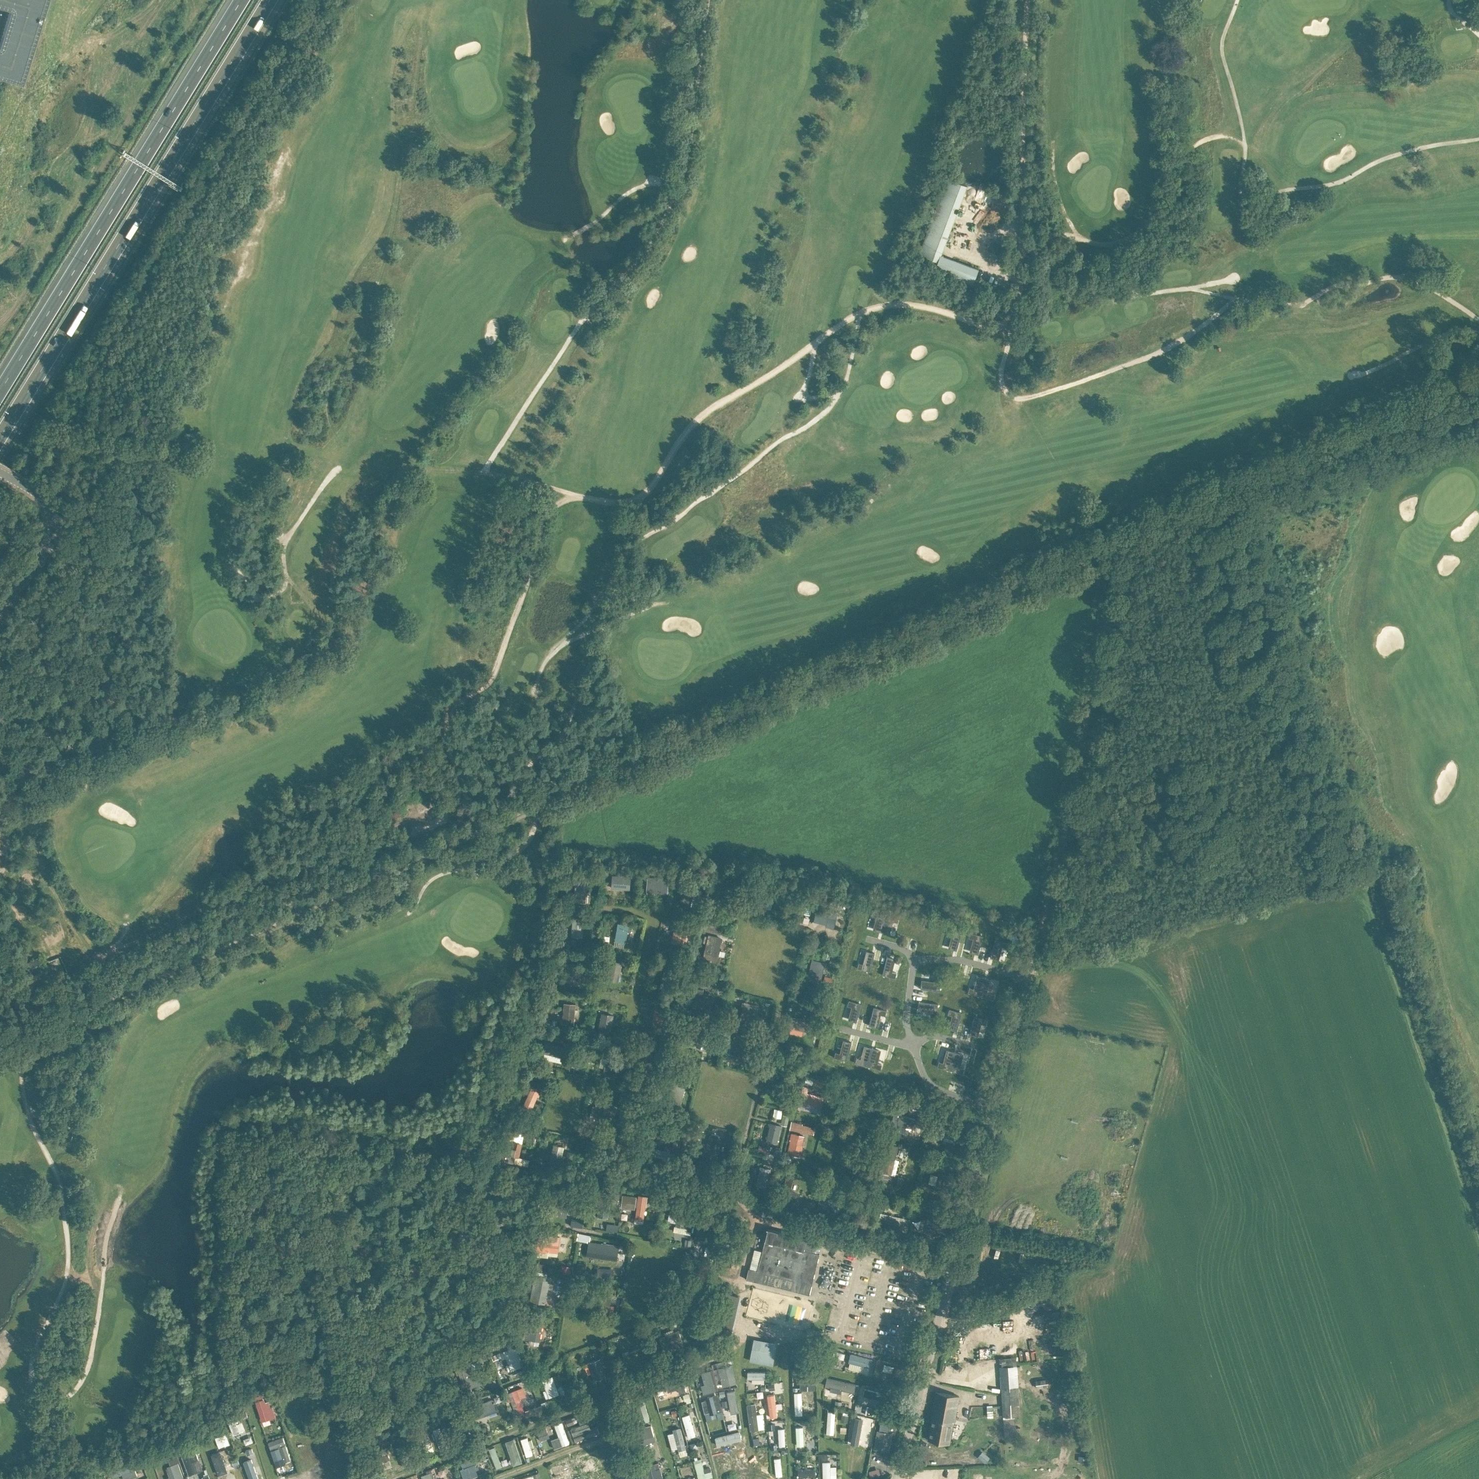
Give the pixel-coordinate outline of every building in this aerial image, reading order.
[(23,83),(48,0),(0,0),(0,76),(23,83)] [(947,178),(918,254),(938,261),(934,271),(972,285),(978,269),(941,255),(967,185),(947,178)] [(641,575),(632,578),(634,584),(643,580),(641,575)] [(632,577),(623,581),(626,588),(635,585),(634,584),(632,578),(632,577)] [(613,875),(612,888),(630,890),(631,878),(635,878),(636,868),(622,866),(621,875),(613,875)] [(588,881),(576,880),(575,901),(586,902),(588,881)] [(667,892),(667,882),(648,880),(647,892),(652,893),(652,891),(667,892)] [(731,898),(734,888),(735,883),(723,880),(719,895),(731,898)] [(685,885),(681,902),(692,905),(695,888),(685,885)] [(817,909),(814,921),(827,924),(827,926),(835,928),(838,914),(834,912),(824,910),(817,909)] [(573,917),(571,936),(583,937),(584,918),(573,917)] [(618,923),(615,941),(625,942),(628,925),(618,923)] [(690,929),(685,928),(676,925),(672,941),(686,945),(690,929)] [(721,938),(711,935),(707,934),(702,956),(716,959),(721,938)] [(812,959),(812,961),(807,979),(820,982),(825,962),(812,959)] [(607,979),(619,982),(623,963),(611,960),(607,979)] [(578,974),(579,963),(566,962),(565,984),(581,985),(581,974),(578,974)] [(670,989),(675,971),(665,969),(661,986),(670,989)] [(823,983),(829,984),(831,977),(825,975),(823,983)] [(705,1009),(708,994),(703,992),(704,989),(694,987),(690,1005),(705,1009)] [(565,1004),(563,1023),(574,1024),(576,1005),(565,1004)] [(667,1025),(671,1011),(656,1008),(652,1021),(667,1025)] [(599,1031),(610,1033),(613,1015),(602,1013),(599,1031)] [(789,1015),(789,1016),(786,1026),(791,1027),(790,1033),(802,1036),(804,1030),(808,1031),(811,1020),(789,1015)] [(699,1036),(697,1046),(706,1047),(707,1037),(708,1034),(709,1029),(701,1027),(700,1032),(699,1036)] [(563,1056),(565,1046),(546,1041),(543,1051),(563,1056)] [(607,1056),(605,1068),(603,1073),(617,1076),(618,1071),(621,1060),(607,1056)] [(789,1090),(792,1074),(783,1072),(779,1088),(789,1090)] [(540,1089),(531,1085),(522,1105),(532,1109),(540,1089)] [(822,1106),(825,1096),(802,1091),(800,1102),(822,1106)] [(604,1098),(601,1107),(593,1105),(591,1114),(606,1118),(611,1100),(604,1098)] [(915,1129),(917,1119),(894,1113),(891,1125),(897,1126),(898,1124),(915,1129)] [(776,1143),(781,1125),(771,1123),(767,1140),(776,1143)] [(939,1124),(937,1134),(957,1139),(959,1129),(939,1124)] [(72,1132),(66,1130),(64,1139),(70,1140),(72,1132)] [(716,1157),(720,1138),(719,1135),(712,1133),(709,1136),(707,1147),(699,1145),(697,1153),(716,1157)] [(804,1138),(792,1135),(788,1153),(800,1156),(804,1138)] [(509,1139),(507,1149),(506,1153),(516,1155),(514,1162),(528,1166),(530,1159),(519,1156),(522,1142),(509,1139)] [(888,1181),(888,1180),(890,1173),(897,1175),(900,1163),(898,1161),(895,1160),(899,1146),(880,1141),(871,1176),(887,1180),(888,1181)] [(550,1165),(549,1168),(558,1170),(566,1172),(568,1172),(570,1163),(568,1163),(562,1162),(564,1152),(563,1152),(553,1150),(551,1159),(550,1165)] [(865,1167),(868,1158),(854,1153),(850,1167),(862,1170),(863,1167),(865,1167)] [(781,1157),(779,1156),(773,1155),(772,1162),(779,1164),(781,1157)] [(605,1172),(607,1162),(591,1158),(589,1168),(605,1172)] [(771,1169),(761,1166),(757,1184),(766,1186),(771,1169)] [(922,1180),(919,1192),(945,1199),(946,1197),(947,1191),(951,1175),(939,1172),(936,1184),(922,1180)] [(783,1189),(781,1199),(791,1202),(791,1200),(795,1201),(797,1193),(790,1191),(794,1177),(787,1175),(783,1189)] [(551,1196),(550,1207),(559,1208),(559,1214),(558,1216),(567,1217),(569,1200),(578,1201),(580,1188),(572,1187),(571,1192),(553,1189),(551,1196)] [(623,1208),(635,1209),(636,1196),(624,1195),(623,1208)] [(643,1221),(647,1197),(639,1195),(635,1220),(643,1221)] [(835,1214),(838,1202),(820,1198),(818,1208),(831,1211),(831,1213),(835,1214)] [(669,1207),(668,1214),(678,1215),(676,1226),(675,1231),(691,1233),(695,1211),(687,1210),(679,1208),(669,1207)] [(882,1212),(879,1221),(889,1224),(888,1228),(901,1231),(907,1233),(910,1220),(904,1218),(882,1212)] [(943,1217),(937,1216),(928,1213),(923,1231),(927,1232),(926,1236),(937,1239),(943,1217)] [(748,1227),(744,1226),(739,1246),(744,1247),(748,1227)] [(749,1268),(746,1279),(755,1281),(792,1290),(800,1292),(810,1294),(820,1253),(812,1251),(814,1243),(815,1239),(807,1238),(768,1228),(766,1235),(758,1270),(749,1268)] [(558,1252),(560,1241),(560,1236),(540,1234),(538,1250),(558,1252)] [(617,1259),(618,1249),(619,1245),(589,1241),(587,1255),(617,1259)] [(706,1246),(704,1255),(709,1256),(715,1257),(714,1262),(723,1264),(724,1259),(728,1260),(728,1259),(730,1250),(711,1247),(706,1246)] [(554,1283),(549,1283),(550,1277),(532,1273),(529,1291),(532,1292),(530,1301),(545,1304),(547,1295),(551,1296),(554,1283)] [(679,1294),(685,1294),(690,1295),(690,1297),(696,1297),(697,1287),(680,1285),(679,1294)] [(719,1291),(715,1307),(735,1312),(739,1295),(737,1295),(734,1294),(719,1291)] [(539,1341),(542,1326),(540,1325),(542,1317),(528,1314),(526,1324),(525,1331),(524,1338),(539,1341)] [(678,1330),(665,1335),(659,1337),(664,1350),(670,1348),(671,1352),(685,1347),(678,1330)] [(773,1364),(776,1347),(777,1343),(754,1338),(749,1360),(773,1364)] [(525,1370),(521,1360),(528,1357),(522,1342),(500,1352),(498,1347),(490,1350),(494,1360),(501,1357),(502,1361),(507,1358),(508,1360),(514,1374),(525,1370)] [(999,1357),(1003,1416),(1020,1415),(1016,1356),(999,1357)] [(594,1379),(606,1375),(600,1358),(588,1362),(594,1379)] [(467,1383),(468,1388),(489,1381),(486,1370),(479,1372),(475,1362),(457,1368),(463,1385),(467,1383)] [(801,1369),(797,1369),(797,1381),(801,1381),(801,1390),(816,1390),(816,1363),(801,1363),(801,1369)] [(559,1374),(553,1376),(543,1380),(547,1392),(545,1393),(546,1398),(559,1393),(556,1385),(562,1383),(559,1374)] [(1036,1380),(1037,1388),(1048,1386),(1047,1378),(1036,1380)] [(522,1389),(517,1391),(516,1389),(509,1392),(507,1387),(504,1388),(508,1399),(511,1398),(516,1412),(524,1409),(520,1399),(525,1397),(522,1389)] [(950,1443),(958,1395),(936,1391),(931,1418),(932,1418),(929,1439),(950,1443)] [(476,1415),(477,1418),(497,1411),(493,1399),(470,1407),(473,1416),(476,1415)] [(526,1410),(528,1416),(551,1408),(548,1400),(541,1403),(542,1405),(538,1406),(526,1410)]
